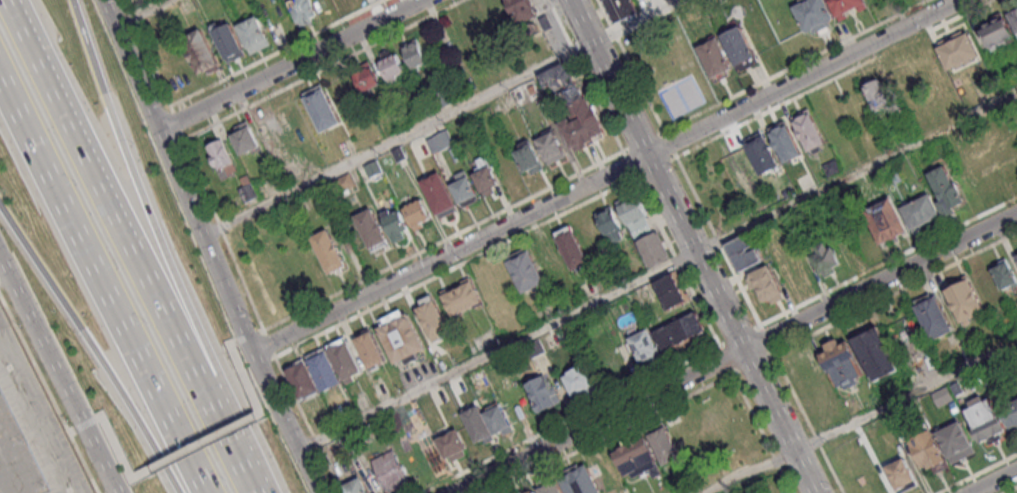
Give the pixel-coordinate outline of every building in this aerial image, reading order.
[(299,29),(301,28),(303,31),(315,25),(314,23),(319,20),(309,0),(304,0),(289,7),(299,29)] [(518,22),(538,13),(532,0),(508,0),(518,22)] [(616,24),(605,0),(632,0),(638,13),(616,24)] [(807,29),(808,29),(810,30),(813,28),(815,32),(831,24),(829,20),(833,18),(833,16),(835,15),(827,0),(803,0),(794,5),(807,29)] [(841,21),(849,17),(846,11),(857,5),(860,11),(869,6),(866,0),(830,0),(841,21)] [(1016,28),(1016,9),(1009,12),(1016,28)] [(482,35),(471,12),(452,21),(463,44),(482,35)] [(982,29),(993,49),(1016,37),(1004,13),(994,18),(996,22),(982,29)] [(238,31),(257,21),(267,42),(268,41),(271,48),(252,57),(250,53),(249,54),(238,31)] [(526,39),(541,31),(539,26),(538,24),(537,23),(534,22),(533,21),(530,21),(520,26),(526,39)] [(741,23),(759,61),(740,70),(721,33),(741,23)] [(211,27),(228,62),(230,61),(231,63),(248,55),(245,49),(244,49),(232,25),(222,30),(219,24),(211,27)] [(940,48),(951,70),(981,55),(970,32),(966,34),(964,31),(941,42),(943,46),(940,48)] [(202,32),(221,72),(210,77),(209,75),(200,79),(182,42),(202,32)] [(718,35),(733,65),(727,68),(730,74),(716,81),(698,45),(718,35)] [(403,48),(417,74),(421,72),(420,68),(429,63),(418,41),(403,48)] [(382,65),(393,86),(401,82),(399,77),(407,73),(399,57),(382,65)] [(560,122),(571,117),(573,120),(576,118),(570,107),(567,109),(555,85),(545,90),(542,84),(545,83),(540,74),(568,60),(593,109),(597,107),(603,119),(600,120),(605,130),(603,131),(605,136),(596,141),(595,138),(587,142),(589,146),(577,152),(574,146),(573,147),(560,122)] [(355,73),(364,92),(371,88),(372,90),(378,87),(377,86),(381,84),(371,64),(355,73)] [(863,83),(876,109),(887,104),(883,97),(889,94),(887,89),(881,92),(874,78),(863,83)] [(303,94),(323,132),(343,122),(325,87),(324,88),(322,84),(303,94)] [(439,93),(445,106),(455,101),(449,88),(439,93)] [(418,105),(424,116),(433,112),(427,100),(418,105)] [(809,107),(826,141),(810,148),(804,136),(802,137),(798,127),(799,127),(795,119),(794,120),(792,115),(809,107)] [(788,121),(804,154),(788,162),(781,149),(779,150),(775,141),(777,140),(771,129),(788,121)] [(248,122),(250,126),(251,125),(261,146),(241,155),(232,134),(237,132),(235,128),(248,122)] [(535,137),(549,165),(568,155),(553,127),(543,132),(543,133),(535,137)] [(427,140),(434,154),(455,144),(448,130),(427,140)] [(761,175),(781,166),(766,134),(764,135),(763,132),(745,141),(761,175)] [(515,150),(525,170),(530,168),(532,173),(545,167),(530,138),(520,143),(522,146),(515,150)] [(222,140),(238,171),(229,176),(225,168),(219,171),(207,147),(222,140)] [(392,150),(398,162),(407,158),(402,146),(392,150)] [(474,172),(486,196),(496,191),(493,186),(501,182),(488,154),(478,159),(482,166),(478,167),(479,170),(474,172)] [(366,166),(371,177),(383,171),(378,160),(366,166)] [(836,160),(842,171),(829,178),(823,166),(836,160)] [(946,165),(955,183),(957,182),(967,201),(955,207),(958,213),(947,218),(938,202),(943,200),(930,173),(946,165)] [(423,179),(442,217),(460,207),(441,170),(423,179)] [(453,183),(465,206),(480,199),(477,194),(480,192),(470,174),(469,174),(466,170),(457,174),(460,179),(453,183)] [(336,180),(342,192),(357,184),(350,172),(336,180)] [(239,189),(246,203),(258,197),(251,183),(239,189)] [(931,192),(945,219),(936,223),(934,220),(922,226),(924,230),(915,234),(901,207),(931,192)] [(617,201),(620,207),(621,207),(629,224),(649,214),(642,199),(643,199),(641,193),(630,199),(628,195),(617,201)] [(891,196),(909,232),(883,245),(864,210),(891,196)] [(405,206),(417,230),(425,225),(423,220),(433,215),(423,197),(405,206)] [(355,214),(374,252),(391,243),(384,229),(385,228),(373,205),(355,214)] [(381,212),(396,242),(407,237),(403,229),(410,226),(401,208),(394,211),(392,206),(381,212)] [(596,214),(612,246),(625,240),(621,232),(624,231),(612,206),(596,214)] [(630,225),(638,241),(655,233),(647,216),(630,225)] [(555,232),(573,269),(590,261),(572,224),(555,232)] [(312,235),(330,272),(348,263),(329,226),(312,235)] [(639,242),(652,268),(672,257),(659,232),(639,242)] [(728,246),(741,272),(762,262),(756,250),(749,254),(747,251),(755,247),(749,236),(728,246)] [(570,272),(554,238),(537,246),(553,279),(570,272)] [(809,249),(820,273),(823,272),(826,276),(836,271),(833,266),(842,261),(833,245),(830,247),(827,240),(809,249)] [(506,258),(524,293),(546,282),(528,247),(506,258)] [(1003,291),(1016,284),(1016,276),(1010,261),(1008,262),(1007,260),(998,264),(999,266),(993,270),(1003,291)] [(770,265),(783,292),(782,293),(786,299),(774,305),(771,300),(769,301),(765,301),(758,288),(754,290),(748,280),(752,278),(752,274),(770,265)] [(656,283),(670,310),(688,301),(674,274),(656,283)] [(944,288),(961,323),(965,321),(967,327),(972,324),(969,319),(986,311),(969,276),(944,288)] [(473,280),(485,304),(455,318),(444,295),(452,291),(453,293),(466,287),(465,284),(473,280)] [(435,295),(453,332),(443,337),(445,340),(437,344),(419,310),(425,307),(422,302),(435,295)] [(916,306),(932,337),(936,335),(938,338),(955,330),(937,296),(932,299),(930,296),(917,302),(918,305),(916,306)] [(382,322),(384,328),(380,330),(398,365),(407,360),(410,366),(422,360),(419,355),(429,350),(411,314),(407,316),(404,311),(382,322)] [(656,333),(665,351),(666,350),(669,350),(671,349),(673,347),(680,343),(683,343),(685,342),(687,340),(699,334),(701,334),(704,333),(705,331),(706,331),(697,312),(656,333)] [(854,340),(873,377),(873,376),(876,382),(900,370),(898,365),(880,327),(854,340)] [(357,340),(373,373),(381,368),(380,365),(388,361),(374,330),(373,331),(371,328),(361,333),(363,337),(357,340)] [(629,338),(641,363),(649,359),(651,365),(665,358),(662,352),(660,353),(648,328),(629,338)] [(328,346),(348,386),(357,381),(354,376),(363,372),(346,337),(328,346)] [(527,345),(533,358),(546,351),(539,339),(527,345)] [(849,340),(858,358),(856,359),(864,375),(857,378),(860,384),(848,390),(845,384),(839,387),(831,369),(829,370),(821,354),(829,351),(826,345),(840,339),(842,344),(849,340)] [(308,357),(325,391),(344,382),(326,347),(308,357)] [(287,368),(305,403),(323,393),(306,358),(287,368)] [(564,376),(573,396),(585,390),(588,397),(602,390),(596,378),(594,379),(587,365),(585,365),(584,363),(568,372),(569,374),(564,376)] [(527,382),(537,402),(536,403),(540,413),(560,403),(546,373),(527,382)] [(952,386),(957,397),(966,393),(960,382),(952,386)] [(948,386),(955,399),(940,407),(933,394),(948,386)] [(967,409),(982,441),(984,440),(984,441),(993,437),(992,435),(998,432),(999,434),(1008,429),(1007,427),(1008,427),(993,396),(967,409)] [(1013,428),(1016,425),(1016,400),(1003,407),(1013,428)] [(481,404),(496,434),(494,435),(496,439),(488,444),(486,439),(479,443),(464,413),(481,404)] [(487,413),(497,435),(504,431),(506,436),(516,431),(503,405),(487,413)] [(937,430),(955,465),(979,452),(962,420),(941,431),(940,428),(937,430)] [(648,432),(666,467),(673,463),(674,466),(683,462),(682,459),(683,459),(665,424),(648,432)] [(439,439),(449,458),(452,456),(454,462),(469,454),(466,449),(471,447),(461,427),(439,439)] [(931,430),(947,462),(930,470),(928,466),(923,469),(909,441),(931,430)] [(341,439),(347,452),(355,448),(349,435),(341,439)] [(615,453),(626,476),(632,473),(635,478),(642,475),(643,476),(651,473),(654,480),(662,476),(655,463),(657,462),(652,451),(653,451),(646,438),(615,453)] [(390,492),(395,492),(413,484),(408,474),(411,473),(405,461),(403,463),(396,449),(374,460),(390,492)] [(906,458),(887,467),(898,490),(917,482),(906,458)] [(569,492),(602,492),(588,463),(580,466),(579,463),(565,470),(567,473),(561,476),(569,492)] [(348,492),(372,492),(363,475),(344,484),(348,492)] [(538,488),(540,492),(564,492),(557,479),(538,488)]
